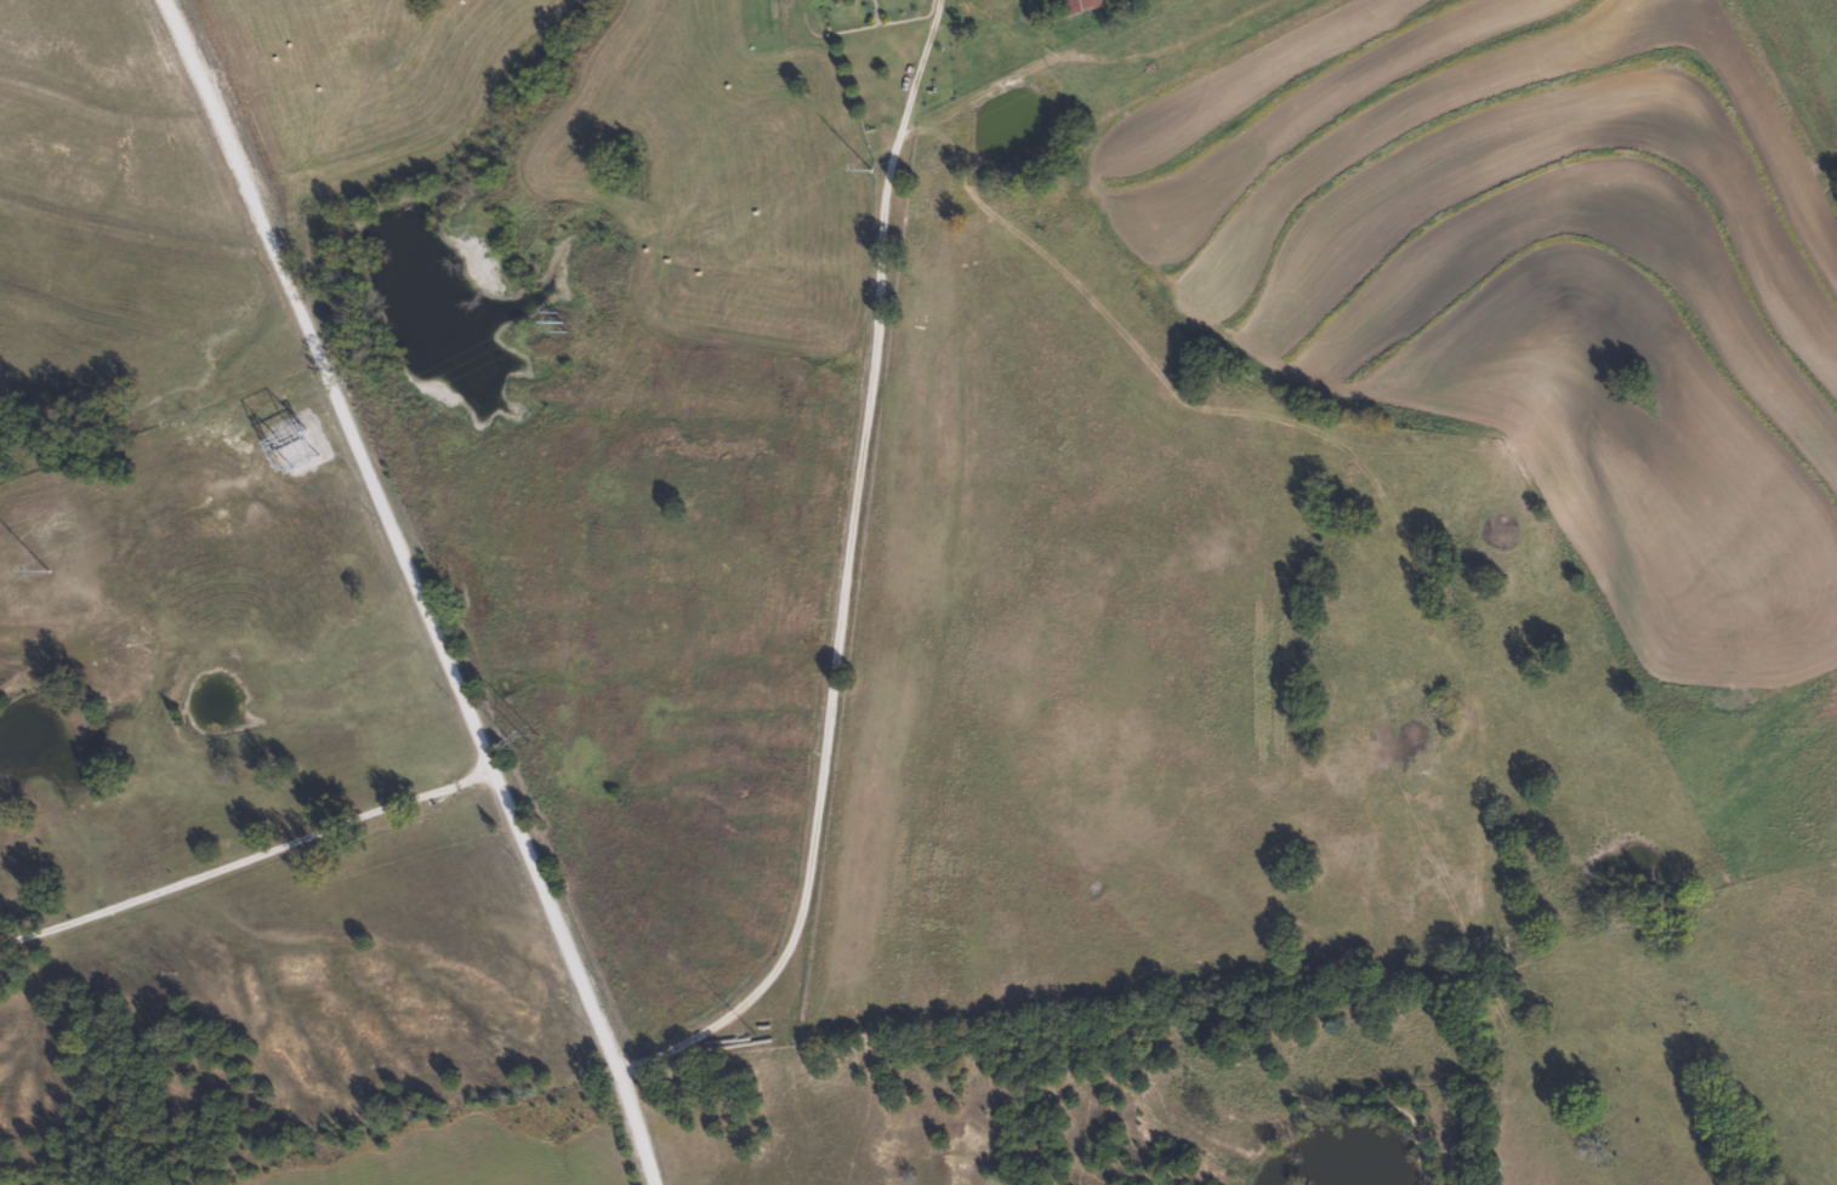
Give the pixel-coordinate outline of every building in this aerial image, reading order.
[(1060,11),(1100,11),(1100,0),(1060,0),(1060,11)] [(287,476),(329,457),(325,448),(316,451),(299,413),(265,428),(287,476)]
